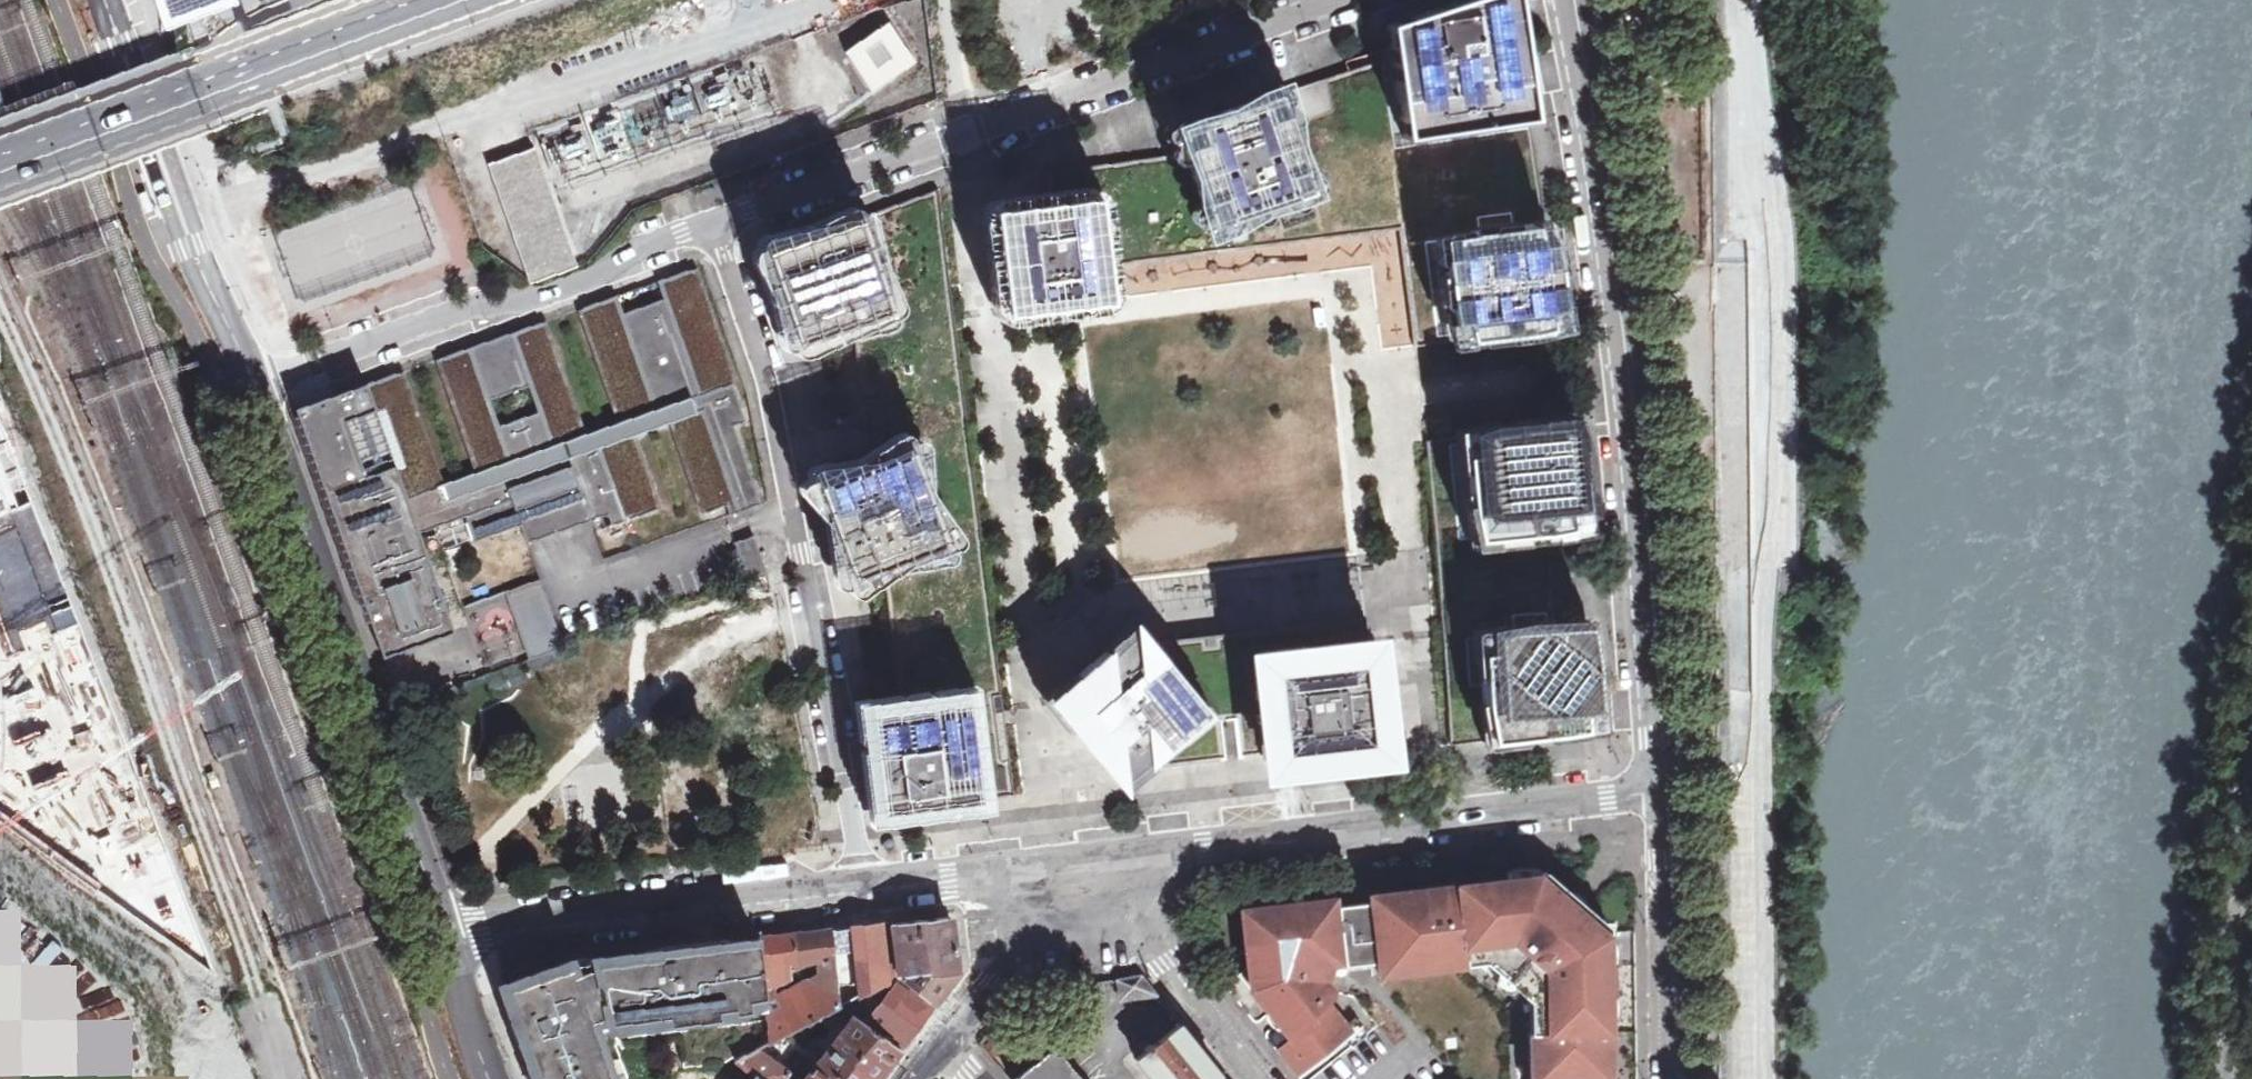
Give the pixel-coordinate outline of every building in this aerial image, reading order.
[(237,5),(235,0),(150,0),(162,32),(237,5)] [(1388,26),(1393,57),(1406,137),(1531,118),(1514,0),(1466,0),(1445,7),(1388,26)] [(888,21),(845,51),(872,90),(915,61),(888,21)] [(1313,204),(1325,238),(1401,230),(1415,343),(1438,343),(1455,343),(1441,238),(1548,224),(1546,210),(1534,133),(1531,118),(1406,137),(1393,57),(1276,95),(1309,191),(1313,204)] [(1309,191),(1276,95),(1221,113),(1179,127),(1188,153),(1212,224),(1309,191)] [(537,148),(490,165),(531,282),(578,265),(537,148)] [(1042,172),(1048,203),(1097,197),(1104,265),(1325,238),(1313,204),(1309,191),(1212,224),(1188,153),(1074,169),(1042,172)] [(154,209),(146,187),(137,190),(145,213),(154,209)] [(940,192),(858,219),(889,311),(854,323),(870,463),(910,448),(945,544),(884,566),(887,589),(899,694),(900,706),(965,698),(978,799),(1016,794),(1004,700),(1002,682),(985,549),(983,530),(973,453),(957,322),(943,216),(940,192)] [(1006,313),(1109,301),(1104,265),(1097,197),(1048,203),(993,210),(1006,313)] [(889,311),(858,219),(765,250),(796,343),(854,323),(889,311)] [(1548,224),(1441,238),(1455,343),(1502,336),(1543,331),(1562,328),(1548,224)] [(398,371),(296,407),(331,506),(384,655),(453,631),(418,533),(466,516),(475,541),(522,525),(528,543),(605,516),(609,526),(658,509),(632,435),(675,420),(707,511),(726,505),(729,515),(762,503),(734,425),(746,421),(693,269),(659,281),(665,299),(624,313),(618,295),(584,307),(624,420),(581,435),(541,321),(441,357),(481,470),(438,485),(398,371)] [(212,970),(0,422),(0,823),(212,970)] [(1510,431),(1463,437),(1475,540),(1549,531),(1571,529),(1582,527),(1570,424),(1553,426),(1510,431)] [(1475,540),(1463,437),(1431,441),(1426,442),(1435,538),(1444,627),(1452,746),(1488,740),(1479,634),(1556,627),(1549,531),(1475,540)] [(870,463),(817,483),(852,578),(884,566),(945,544),(910,448),(870,463)] [(756,535),(737,541),(750,581),(769,575),(756,535)] [(542,578),(507,590),(530,659),(549,652),(565,647),(542,578)] [(1556,627),(1479,634),(1488,740),(1597,731),(1588,624),(1583,625),(1556,627)] [(1369,634),(1260,644),(1273,752),(1274,761),(1307,757),(1308,762),(1383,754),(1369,634)] [(1154,654),(1140,638),(1114,658),(1108,651),(1077,677),(1080,681),(1058,699),(1077,721),(1072,725),(1114,775),(1141,754),(1151,766),(1205,719),(1154,654)] [(1273,752),(1260,644),(1154,654),(1205,719),(1151,766),(1273,752)] [(900,706),(868,710),(881,811),(978,799),(965,698),(900,706)] [(1609,1016),(1606,1013),(1606,1001),(1609,1000),(1608,966),(1606,965),(1606,946),(1608,946),(1607,925),(1577,900),(1549,876),(1255,909),(1250,922),(1247,935),(1245,948),(1246,963),(1249,976),(1254,990),(1262,1003),(1270,1014),(1274,1010),(1282,1020),(1278,1023),(1291,1039),(1277,1050),(1300,1078),(1302,1078),(1355,1036),(1331,1004),(1333,998),(1333,993),(1332,990),(1327,982),(1346,967),(1377,963),(1379,976),(1467,966),(1466,958),(1485,956),(1486,965),(1532,1003),(1538,1003),(1539,1034),(1531,1035),(1531,1078),(1609,1078),(1609,1016)] [(950,916),(889,924),(895,977),(932,1006),(957,972),(950,916)] [(832,930),(840,1007),(846,1012),(851,1015),(900,1048),(932,1006),(895,977),(889,924),(832,930)] [(758,938),(770,1041),(771,1043),(817,1019),(840,1007),(832,930),(758,938)] [(652,1074),(647,1043),(682,1039),(685,1067),(724,1066),(770,1041),(758,938),(570,960),(501,987),(533,1078),(656,1078),(652,1074)] [(1122,999),(1156,995),(1141,976),(1119,979),(1122,999)] [(840,1007),(817,1019),(832,1030),(846,1012),(840,1007)] [(851,1015),(803,1078),(876,1078),(900,1048),(851,1015)] [(1181,1026),(1136,1061),(1151,1078),(1213,1078),(1219,1074),(1181,1026)] [(783,1078),(790,1070),(758,1049),(734,1061),(753,1075),(759,1078),(783,1078)] [(1055,1051),(1019,1078),(1078,1078),(1055,1051)]
